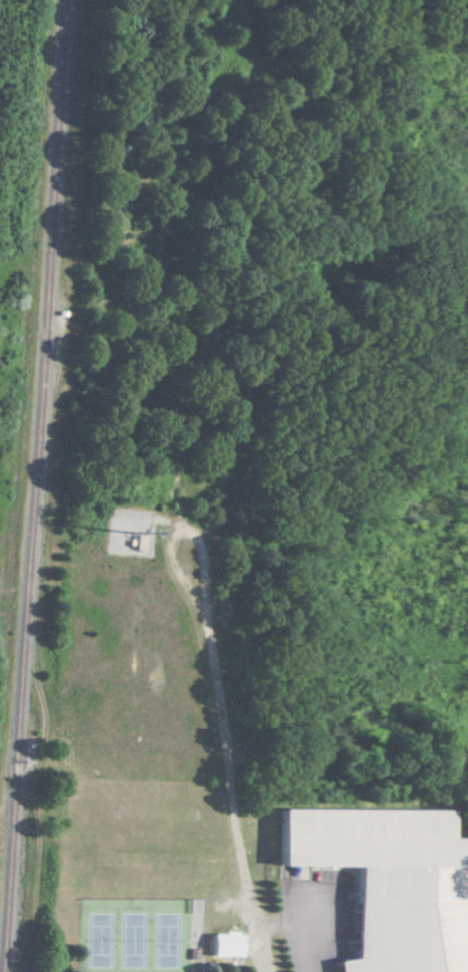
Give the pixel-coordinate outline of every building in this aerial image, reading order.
[(440,832),(412,804),(272,817),(277,869),(344,862),(353,959),(350,959),(352,971),(453,971),(440,832)] [(207,933),(207,956),(235,956),(235,933),(207,933)]
